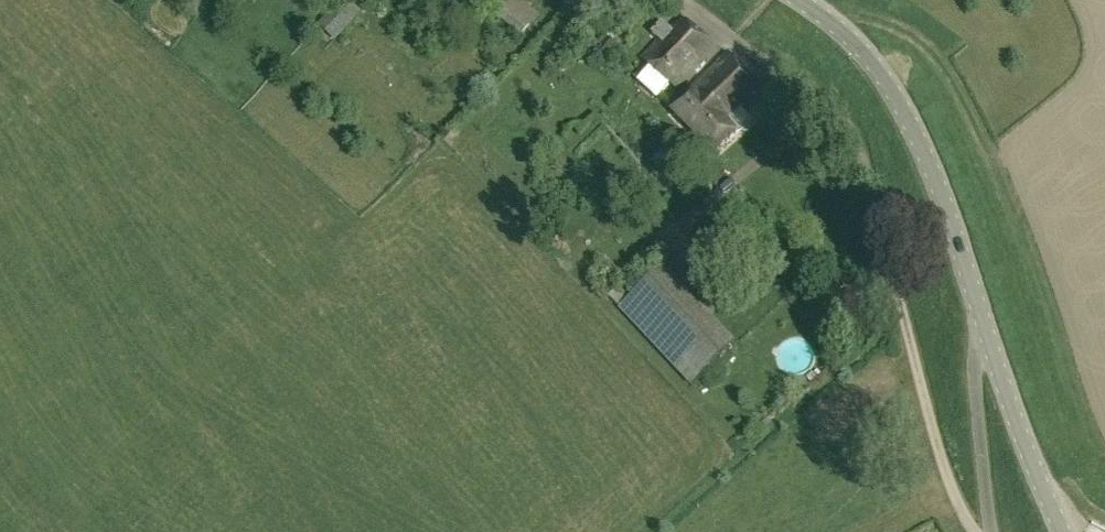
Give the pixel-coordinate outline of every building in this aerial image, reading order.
[(346,0),(342,0),(333,11),(329,9),(316,22),(336,42),(361,14),(346,0)] [(521,0),(512,0),(496,20),(521,41),(539,15),(521,0)] [(679,93),(718,52),(683,18),(673,28),(666,21),(654,33),(662,40),(644,59),(679,93)] [(695,86),(670,111),(714,155),(738,130),(751,120),(743,111),(765,92),(726,54),(695,86)] [(691,387),(736,345),(665,269),(620,310),(691,387)]
